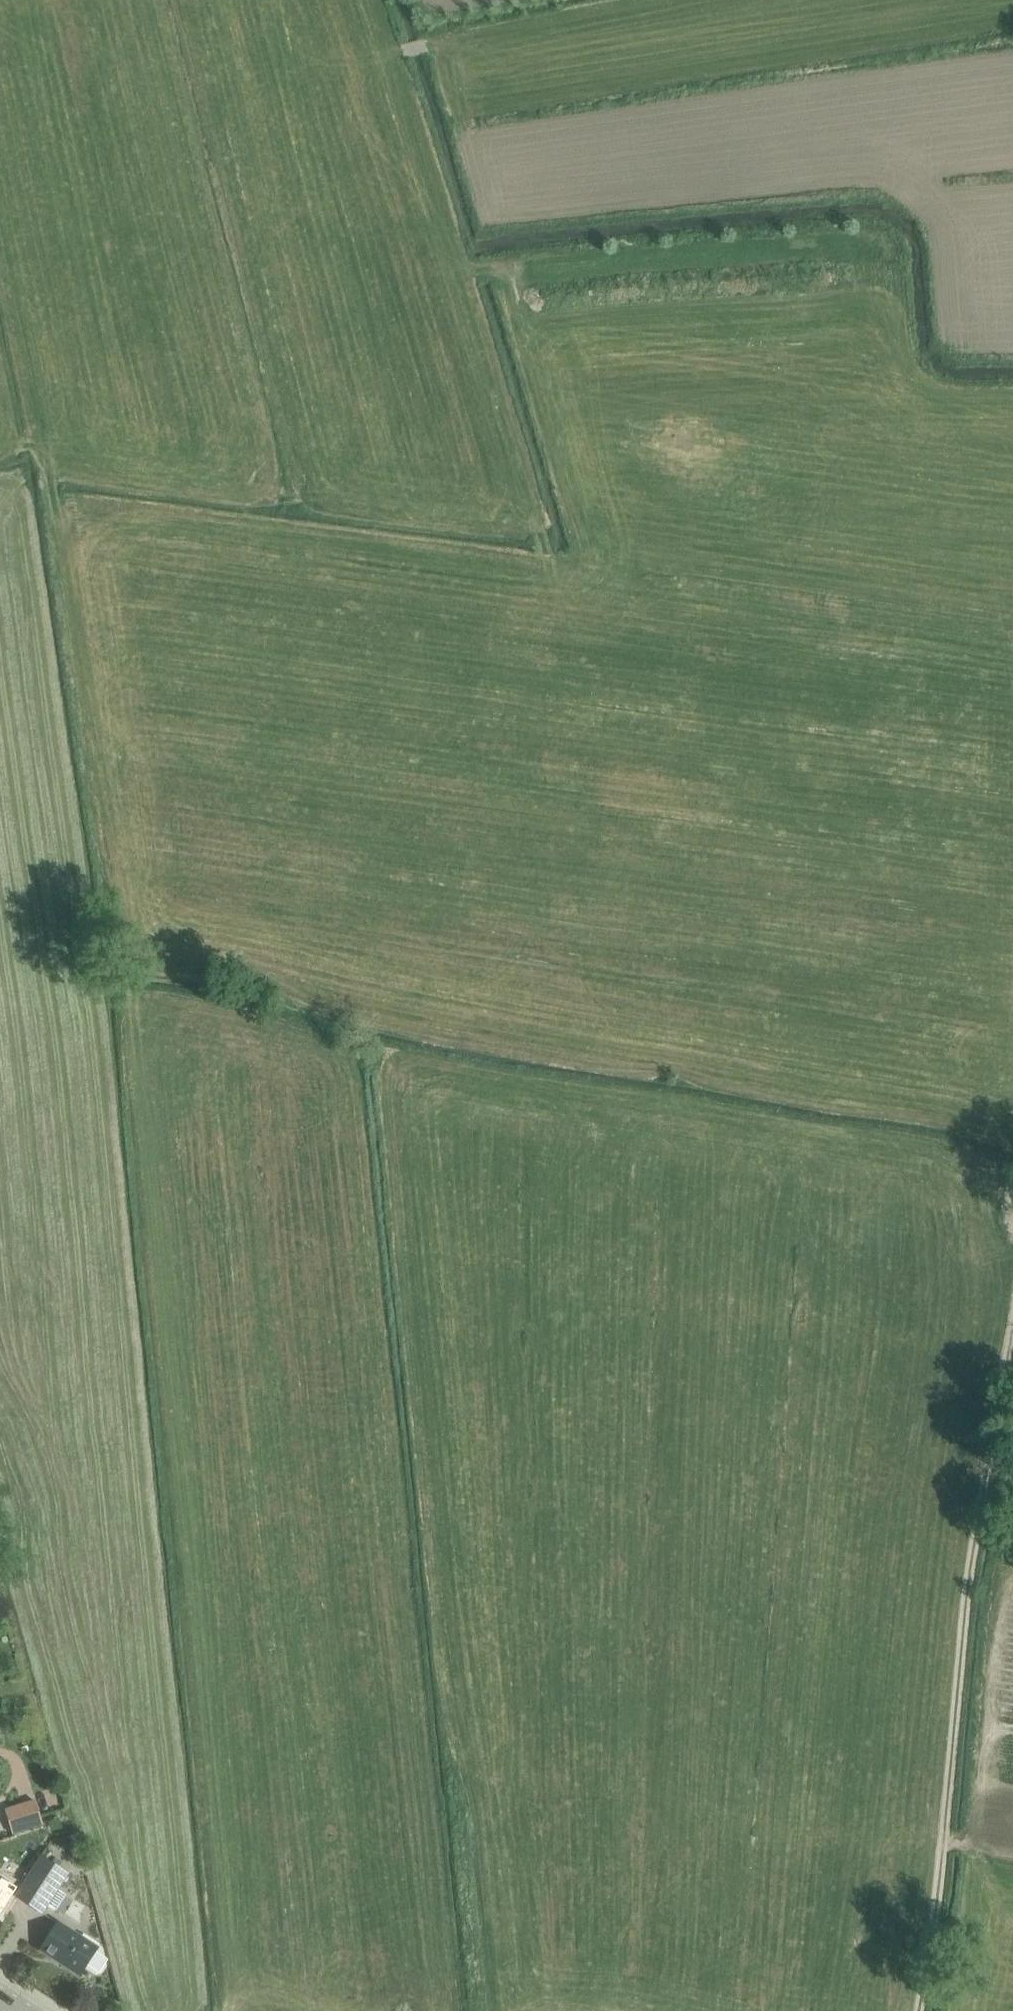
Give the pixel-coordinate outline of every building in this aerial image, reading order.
[(43,1826),(35,1800),(5,1809),(12,1834),(43,1826)] [(38,1911),(42,1914),(68,1874),(59,1868),(62,1863),(55,1858),(52,1864),(42,1858),(16,1897),(38,1911)] [(3,1878),(0,1883),(0,1904),(6,1908),(12,1899),(19,1888),(3,1878)] [(99,1944),(84,1934),(81,1938),(58,1923),(41,1950),(80,1976),(87,1966),(96,1972),(100,1971),(106,1962),(105,1958),(96,1952),(98,1949),(97,1948),(99,1944)]
